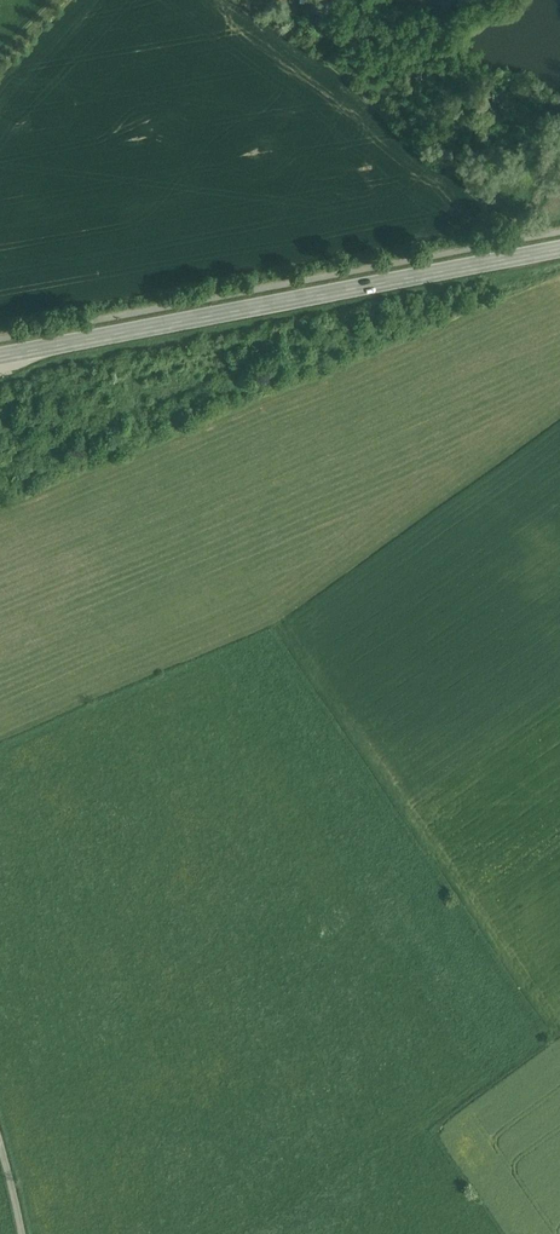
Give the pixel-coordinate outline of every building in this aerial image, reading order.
[(332,0),(312,0),(312,13),(332,13),(332,0)]
